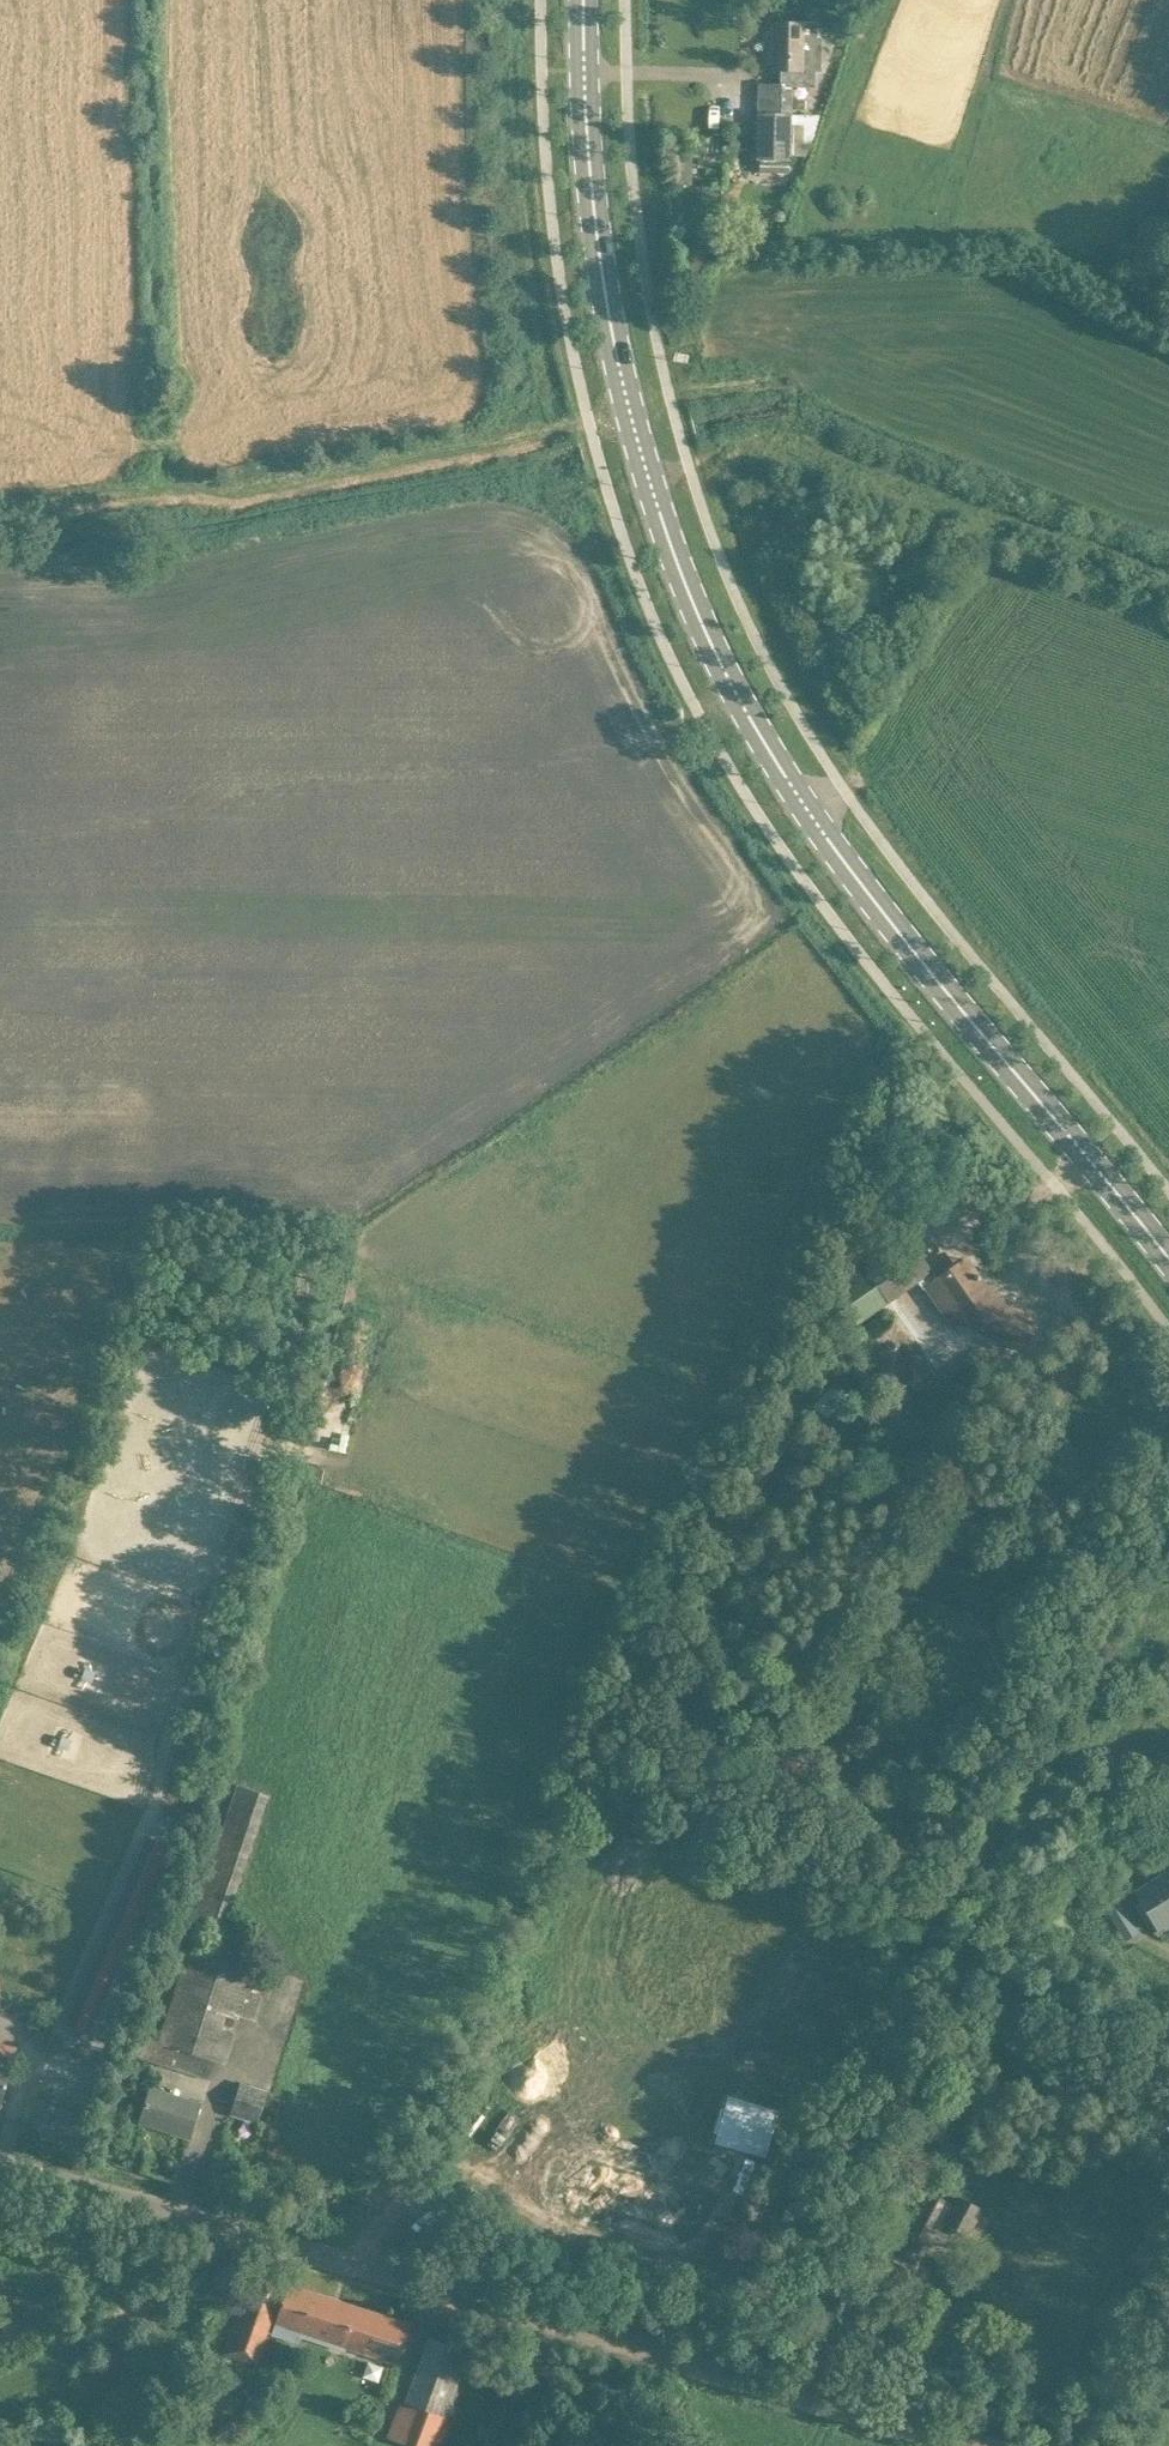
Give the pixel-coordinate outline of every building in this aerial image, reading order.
[(759,85),(758,161),(760,161),(760,173),(789,173),(790,156),(790,143),(790,125),(790,115),(790,110),(790,99),(791,87),(815,87),(815,72),(820,72),(821,46),(816,46),(816,25),(804,24),(772,24),(772,71),(782,71),(781,85),(759,85)] [(678,207),(691,206),(689,186),(676,188),(678,207)] [(908,1239),(829,1294),(851,1328),(931,1272),(908,1239)] [(1023,1351),(1029,1339),(1039,1317),(996,1297),(995,1299),(985,1291),(986,1289),(965,1259),(927,1285),(958,1330),(966,1324),(969,1329),(1023,1351)] [(229,1927),(235,1909),(269,1800),(240,1791),(200,1918),(229,1927)] [(1133,1891),(1157,1931),(1168,1923),(1168,1869),(1133,1891)] [(1121,1903),(1107,1913),(1114,1925),(1129,1916),(1121,1903)] [(146,2056),(211,2078),(216,2062),(222,2064),(223,2062),(229,2063),(243,2020),(256,2025),(263,2001),(252,1998),(259,1976),(197,1956),(168,2044),(152,2039),(146,2056)] [(1,2107),(17,2047),(0,2042),(0,2107),(1,2107)] [(241,2081),(231,2114),(258,2122),(268,2090),(241,2081)] [(189,2137),(200,2104),(151,2088),(141,2122),(159,2128),(160,2125),(189,2134),(188,2136),(189,2137)] [(740,2115),(730,2146),(747,2151),(765,2156),(778,2110),(743,2100),(739,2114),(740,2115)] [(967,2236),(978,2215),(981,2208),(957,2195),(953,2203),(941,2197),(926,2226),(939,2234),(944,2224),(967,2236)] [(257,2361),(276,2305),(284,2282),(252,2272),(226,2351),(257,2361)] [(288,2284),(280,2307),(271,2334),(299,2343),(301,2337),(346,2351),(347,2347),(398,2363),(410,2324),(288,2284)] [(421,2360),(392,2440),(409,2445),(442,2445),(475,2354),(429,2337),(421,2360)]
